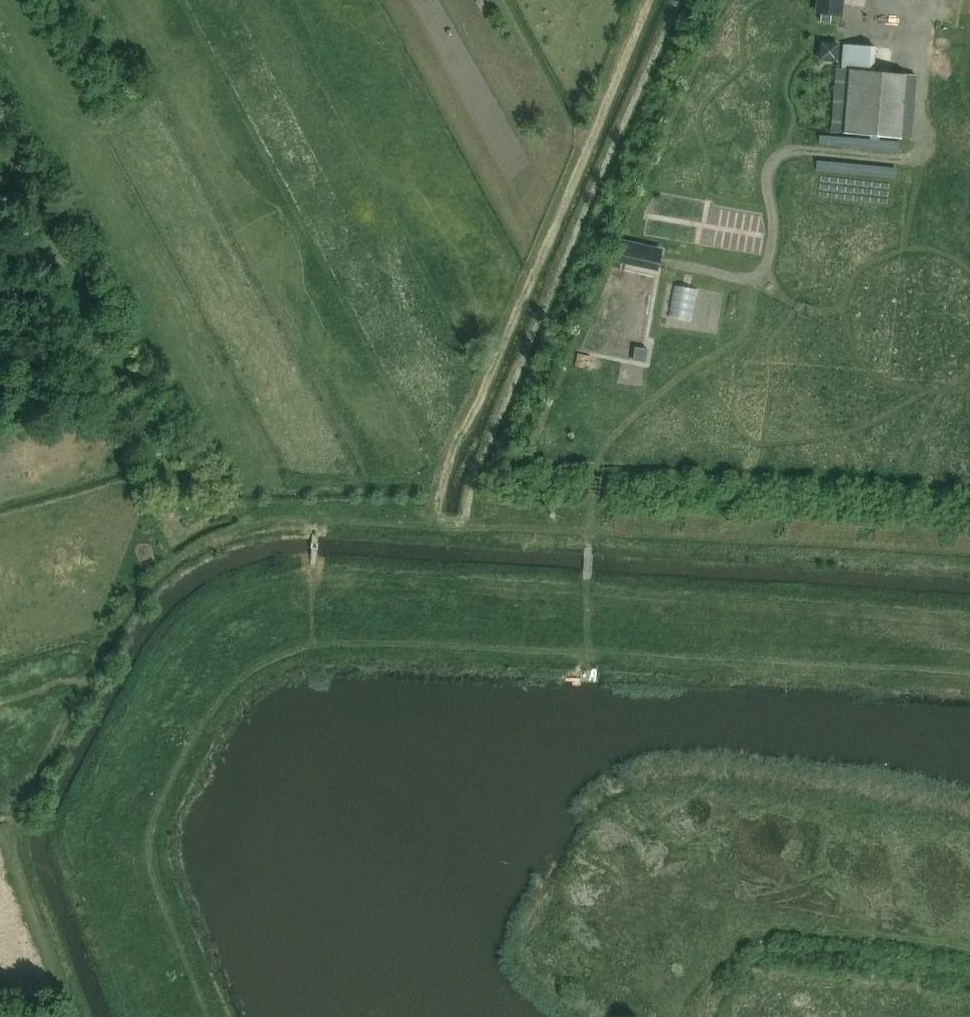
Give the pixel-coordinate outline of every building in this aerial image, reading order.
[(819,12),(822,13),(832,14),(842,15),(843,0),(821,0),(819,12)] [(822,13),(821,21),(831,22),(832,14),(822,13)] [(820,42),(819,61),(838,62),(838,43),(820,42)] [(837,69),(832,133),(903,139),(908,76),(872,72),(875,45),(844,42),(842,68),(837,68),(837,69)] [(823,154),(821,165),(899,178),(901,167),(823,154)] [(622,259),(658,267),(661,250),(625,242),(622,259)]
